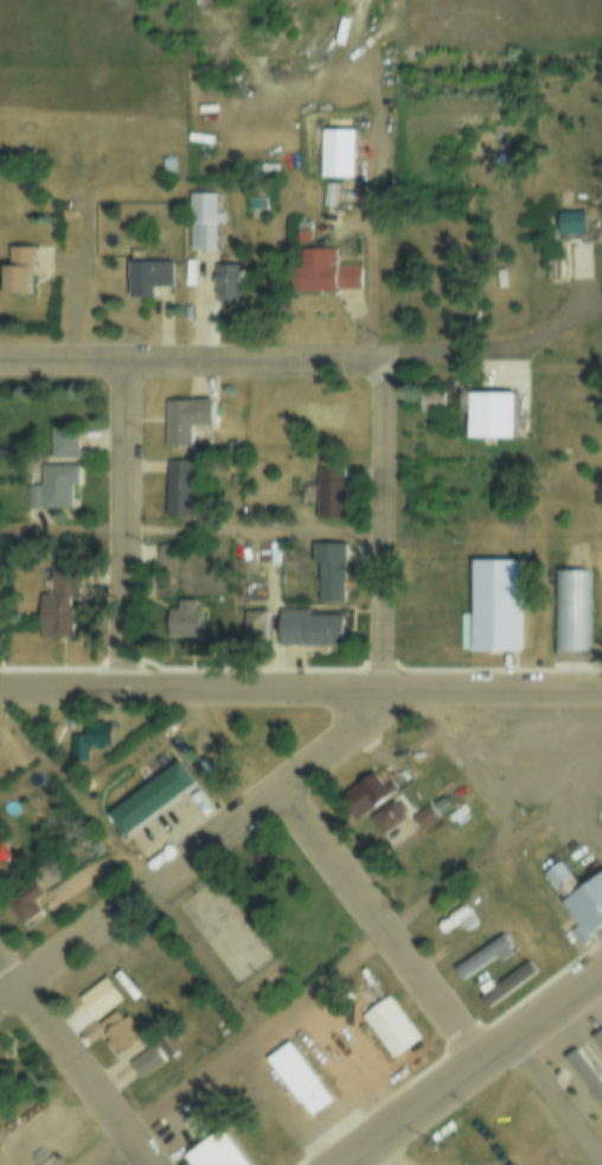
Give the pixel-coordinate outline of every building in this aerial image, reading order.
[(316,134),(351,134),(351,183),(316,183),(316,134)] [(159,159),(172,159),(172,173),(159,173),(159,159)] [(321,187),(337,189),(334,212),(319,211),(321,187)] [(212,216),(222,216),(222,228),(212,228),(212,255),(186,255),(186,197),(212,197),(212,216)] [(557,210),(583,210),(583,234),(557,234),(557,210)] [(292,234),(306,234),(307,247),(292,247),(292,234)] [(8,247),(30,247),(30,268),(26,268),(26,298),(0,298),(0,268),(8,268),(8,247)] [(333,291),(333,295),(287,295),(287,254),(333,254),(333,266),(358,266),(358,291),(333,291)] [(127,266),(168,266),(169,291),(152,291),(152,306),(127,306),(127,266)] [(211,268),(237,268),(237,305),(211,305),(211,268)] [(442,390),(442,412),(416,412),(416,390),(442,390)] [(467,396),(512,396),(512,443),(467,443),(467,396)] [(187,454),(164,454),(164,406),(207,406),(207,432),(187,432),(187,454)] [(37,488),(37,429),(72,429),(72,490),(66,490),(66,513),(23,513),(23,488),(37,488)] [(224,443),(235,443),(235,457),(224,457),(224,443)] [(190,523),(164,523),(164,464),(190,464),(190,523)] [(316,467),(342,467),(342,520),(316,520),(316,467)] [(261,541),(276,541),(276,562),(261,562),(261,541)] [(309,543),(342,543),(342,603),(316,603),(316,564),(309,564),(309,543)] [(154,547),(172,547),(172,564),(154,564),(154,547)] [(470,564),(517,564),(517,655),(470,655),(470,564)] [(552,568),(588,567),(588,649),(552,649),(552,568)] [(37,598),(39,598),(39,582),(65,582),(65,613),(68,613),(68,641),(37,641),(37,598)] [(175,610),(175,600),(193,600),(193,610),(198,610),(198,637),(167,637),(167,610),(175,610)] [(306,616),(341,616),(342,648),(302,648),(302,644),(277,644),(277,609),(306,609),(306,616)] [(264,610),(264,642),(239,642),(239,610),(264,610)] [(95,722),(115,722),(115,751),(96,751),(95,722)] [(70,737),(89,737),(89,763),(70,763),(70,737)] [(105,815),(175,764),(192,788),(122,839),(105,815)] [(371,771),(380,784),(385,779),(393,790),(353,819),(340,801),(350,795),(346,789),(371,771)] [(391,796),(405,816),(380,834),(366,814),(391,796)] [(428,802),(437,815),(420,828),(410,815),(428,802)] [(11,855),(0,863),(0,846),(2,845),(11,855)] [(578,890),(601,873),(601,927),(585,940),(559,904),(562,902),(542,874),(559,861),(578,890)] [(28,892),(36,887),(44,898),(36,904),(41,911),(21,927),(2,898),(21,884),(28,892)] [(455,919),(429,938),(420,925),(475,885),(485,898),(467,911),(473,919),(461,928),(455,919)] [(500,932),(510,946),(460,981),(450,968),(500,932)] [(492,986),(526,962),(533,973),(485,1007),(478,997),(481,994),(476,987),(487,979),(492,986)] [(74,1001),(83,1016),(109,1000),(100,985),(74,1001)] [(361,1016),(388,997),(417,1037),(390,1056),(361,1016)] [(92,1025),(120,1005),(130,1020),(137,1016),(148,1032),(115,1056),(92,1025)] [(600,1032),(601,1035),(601,1057),(589,1040),(600,1032)] [(264,1059),(288,1042),(331,1101),(310,1116),(300,1101),(296,1103),(264,1059)] [(150,1044),(162,1061),(140,1076),(128,1061),(150,1044)] [(575,1051),(601,1086),(601,1107),(565,1058),(575,1051)] [(594,1052),(586,1060),(601,1078),(601,1061),(594,1052)] [(222,1132),(245,1164),(189,1164),(184,1158),(222,1132)]
